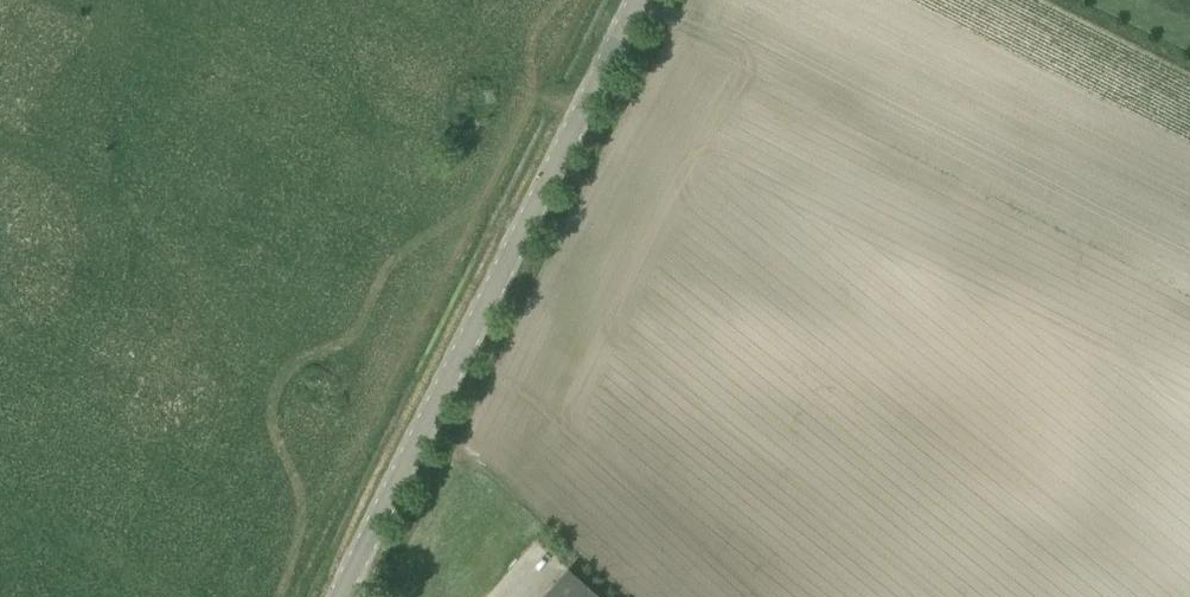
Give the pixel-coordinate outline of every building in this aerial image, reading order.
[(567,571),(544,596),(596,596),(567,571)]
